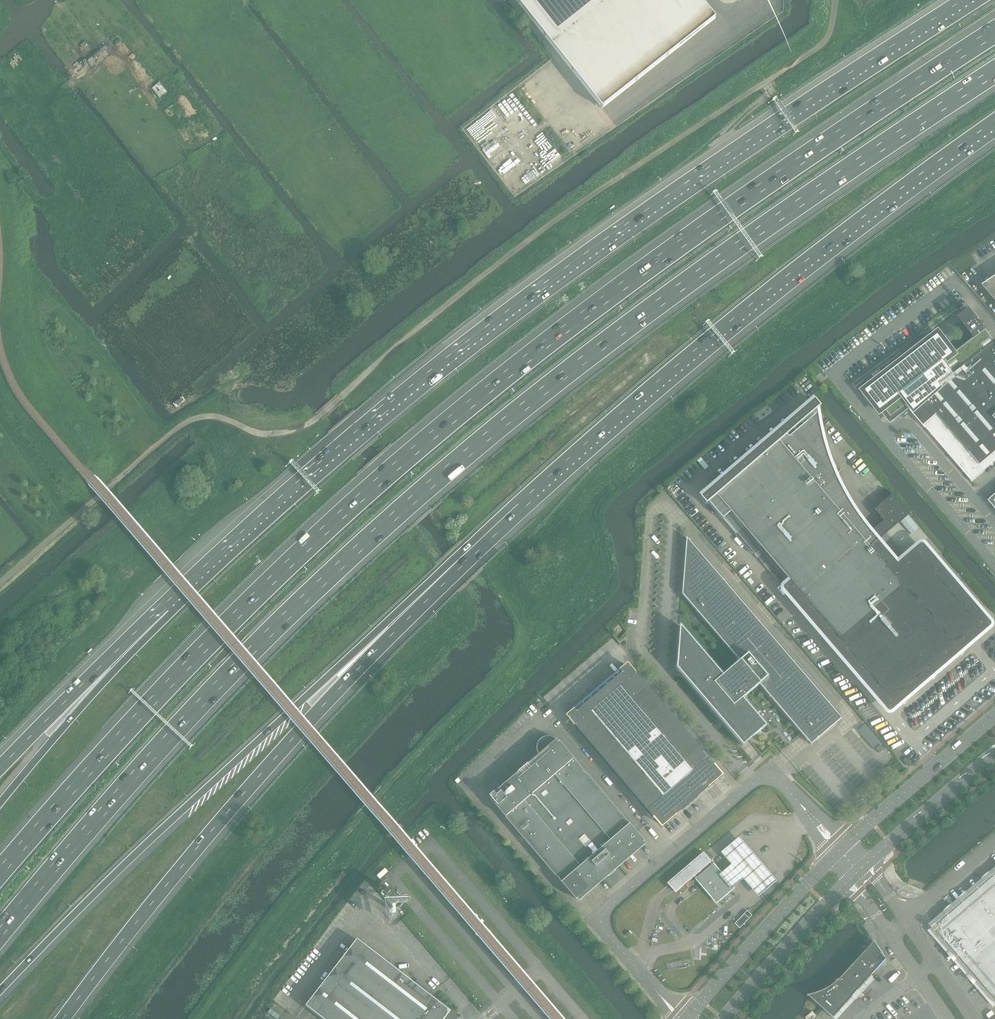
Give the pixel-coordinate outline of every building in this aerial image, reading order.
[(602,109),(715,19),(701,0),(516,0),(602,109)] [(99,48),(92,55),(95,59),(103,52),(99,48)] [(167,92),(159,82),(152,88),(159,98),(167,92)] [(983,287),(994,301),(994,279),(983,287)] [(865,391),(869,396),(880,411),(879,412),(880,413),(884,409),(891,418),(899,413),(904,418),(911,412),(925,428),(925,427),(972,482),(985,471),(981,465),(994,453),(994,341),(971,310),(959,319),(974,338),(954,354),(939,335),(938,335),(865,391)] [(726,476),(700,499),(706,505),(708,503),(752,554),(760,547),(787,579),(809,605),(820,618),(818,619),(819,619),(823,625),(824,625),(825,624),(890,699),(953,645),(931,619),(932,618),(932,617),(927,611),(926,611),(925,612),(908,593),(870,548),(879,540),(859,515),(848,498),(836,476),(837,477),(837,476),(836,475),(839,470),(832,466),(832,465),(825,445),(818,409),(820,407),(814,401),(736,468),(735,467),(725,476),(726,476)] [(890,496),(873,510),(883,521),(891,529),(908,515),(885,488),(884,489),(890,496)] [(678,649),(676,669),(739,741),(743,746),(743,745),(742,744),(752,735),(754,737),(766,726),(742,699),(759,685),(793,724),(802,734),(811,745),(841,718),(761,625),(726,584),(686,538),(682,594),(740,661),(722,676),(680,626),(678,649)] [(584,705),(569,719),(575,726),(644,807),(650,814),(661,826),(673,815),(676,815),(676,814),(679,811),(681,810),(696,797),(698,796),(704,790),(707,788),(708,788),(708,786),(716,779),(718,777),(721,775),(710,762),(692,741),(635,675),(629,667),(584,705)] [(493,793),(489,797),(491,800),(496,805),(576,899),(607,873),(643,842),(556,740),(553,738),(551,737),(548,737),(545,737),(542,738),(540,740),(538,742),(537,744),(536,747),(536,750),(537,753),(538,755),(541,758),(503,790),(501,791),(500,793),(499,792),(497,792),(496,792),(495,792),(494,794),(493,793)] [(731,865),(720,874),(733,888),(743,880),(759,898),(777,883),(739,838),(721,853),(731,865)] [(703,853),(667,883),(668,884),(671,887),(674,891),(675,892),(694,876),(696,878),(697,879),(697,880),(700,884),(703,886),(716,902),(733,888),(721,874),(719,872),(717,869),(715,867),(714,866),(713,865),(713,866),(710,862),(711,862),(709,860),(706,857),(705,855),(703,853)] [(931,928),(934,931),(994,1002),(994,874),(939,922),(931,928)] [(747,911),(735,924),(740,928),(752,915),(747,911)] [(357,940),(356,940),(357,941),(322,986),(321,986),(305,1006),(322,1018),(444,1018),(451,1012),(440,1003),(357,940)] [(814,994),(807,995),(807,996),(808,996),(823,1009),(832,1017),(833,1016),(851,997),(863,984),(869,977),(870,976),(879,966),(885,959),(877,947),(873,941),(854,963),(841,976),(839,979),(838,980),(835,983),(833,984),(827,988),(820,991),(819,992),(814,994)]
